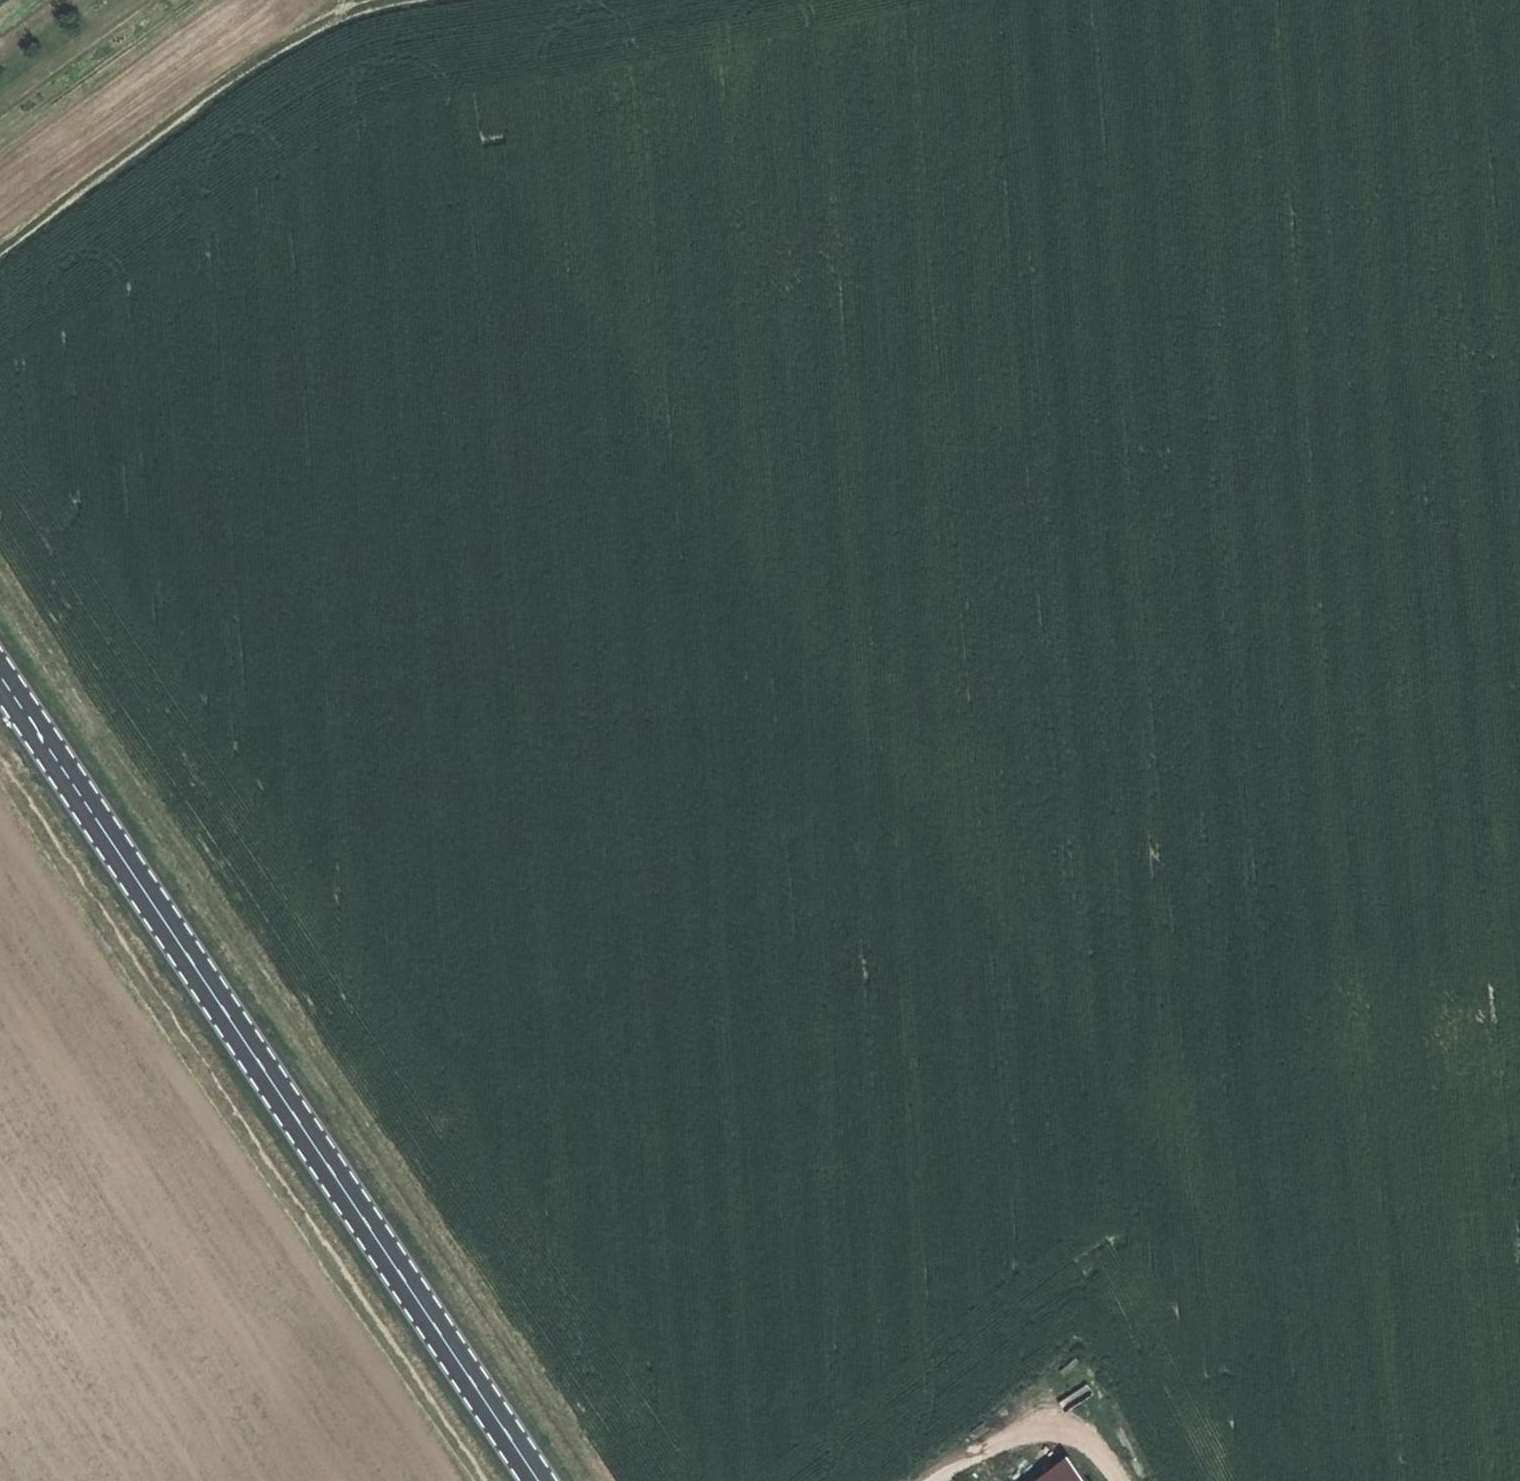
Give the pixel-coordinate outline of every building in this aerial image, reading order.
[(1066,1457),(1033,1480),(1084,1480),(1066,1457)]
